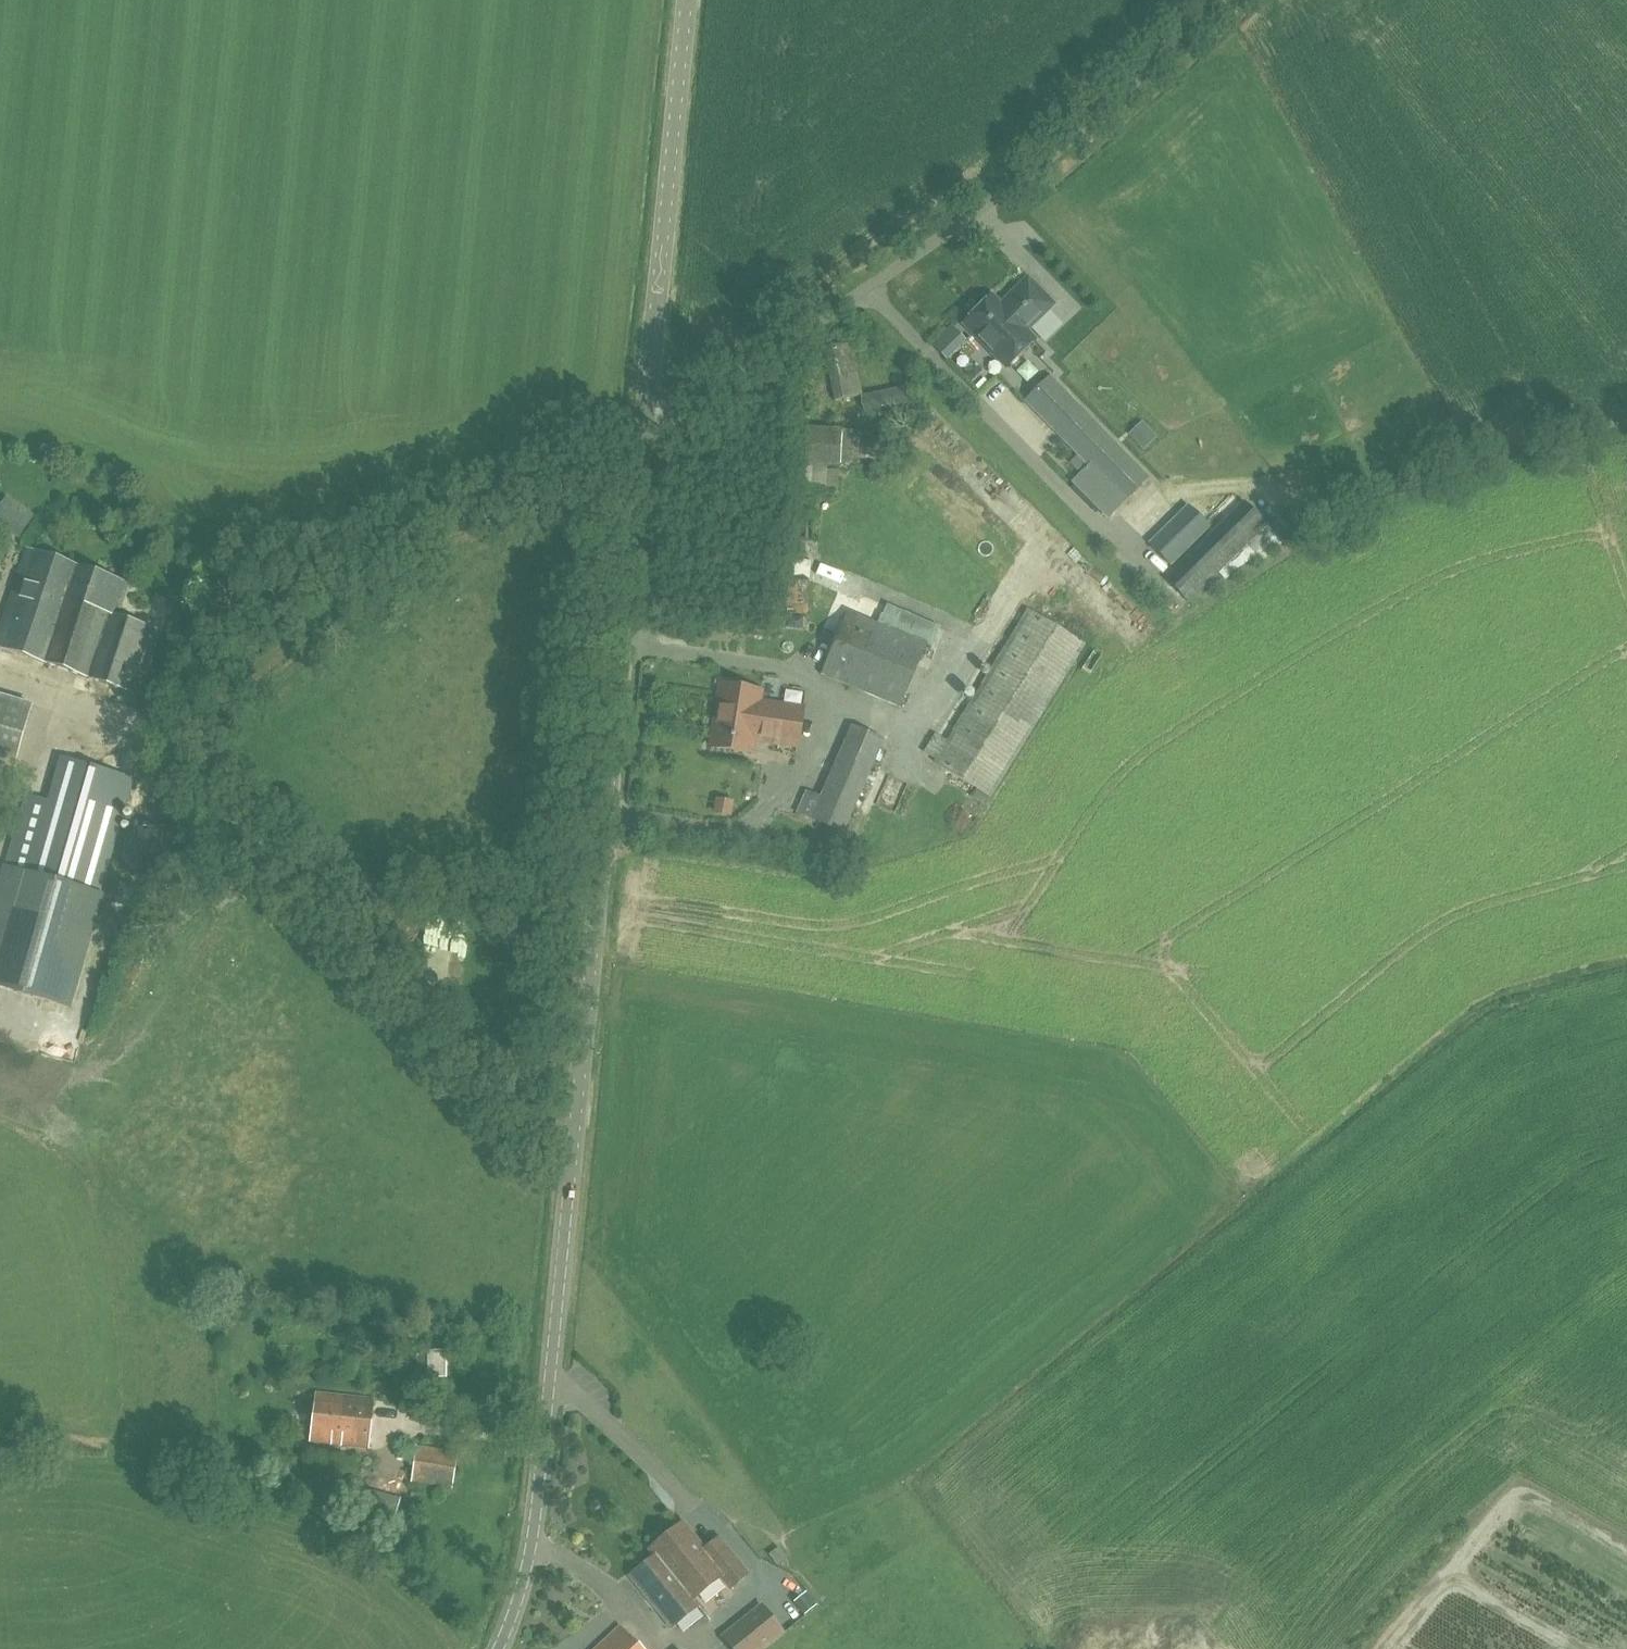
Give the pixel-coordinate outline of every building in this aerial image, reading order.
[(1001,305),(992,296),(964,324),(1007,367),(1035,340),(1027,331),(1054,304),(1028,278),(1001,305)] [(862,395),(851,343),(825,349),(835,401),(862,395)] [(1109,518),(1149,478),(1049,376),(1024,400),(1089,466),(1073,481),(1109,518)] [(905,387),(862,396),(865,412),(908,403),(905,387)] [(796,463),(799,463),(797,492),(825,494),(827,464),(840,465),(840,464),(862,465),(865,432),(842,430),(798,428),(796,463)] [(1267,524),(1245,501),(1166,579),(1188,602),(1267,524)] [(1210,526),(1189,505),(1150,543),(1171,564),(1210,526)] [(137,695),(159,631),(117,616),(128,584),(27,549),(0,629),(0,648),(137,695)] [(850,611),(823,673),(901,706),(928,644),(850,611)] [(1084,645),(1029,611),(948,742),(936,735),(925,752),(938,760),(936,763),(990,797),(1084,645)] [(716,716),(800,729),(803,709),(766,703),(766,704),(759,703),(761,691),(721,685),(716,716)] [(0,696),(0,764),(13,768),(31,705),(0,696)] [(800,729),(716,716),(712,746),(752,753),(754,738),(760,739),(760,740),(797,746),(800,729)] [(883,740),(852,727),(821,798),(808,793),(799,813),(843,832),(883,740)] [(0,888),(0,987),(70,1007),(102,893),(100,893),(133,778),(62,758),(49,803),(26,796),(2,881),(0,888)] [(730,815),(732,801),(733,798),(717,796),(715,812),(730,815)] [(447,1377),(447,1350),(429,1350),(429,1377),(447,1377)] [(369,1448),(374,1399),(316,1392),(310,1442),(369,1448)] [(458,1453),(418,1446),(412,1481),(452,1488),(458,1453)] [(684,1523),(651,1550),(656,1557),(661,1553),(696,1596),(720,1576),(730,1588),(748,1573),(728,1549),(719,1538),(704,1550),(692,1534),(684,1523)] [(661,1553),(656,1557),(633,1575),(673,1625),(698,1605),(693,1598),(696,1596),(661,1553)] [(764,1605),(722,1639),(731,1648),(770,1648),(788,1634),(764,1605)] [(621,1626),(597,1648),(643,1648),(621,1626)]
